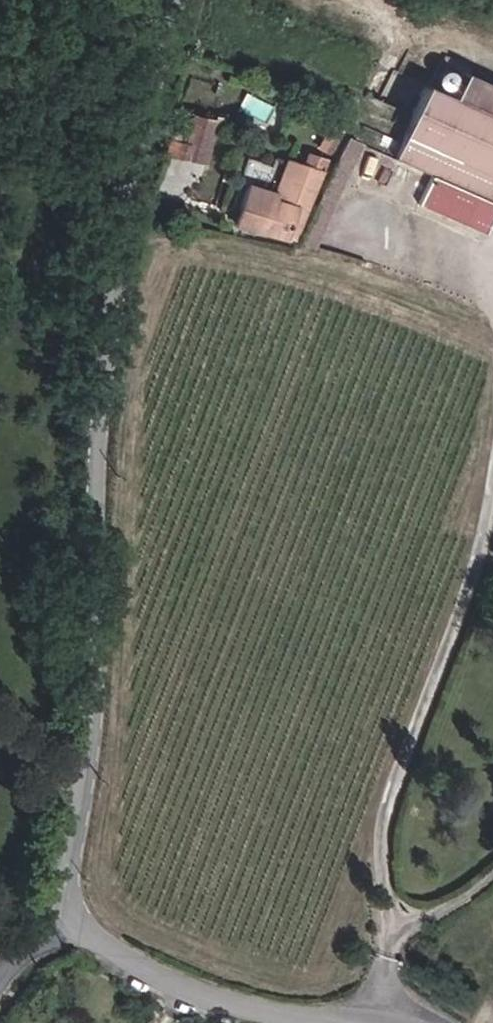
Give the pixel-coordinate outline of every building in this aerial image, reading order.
[(477,231),(492,196),(492,79),(459,62),(447,92),(422,79),(387,152),(428,173),(417,202),(477,231)] [(202,150),(215,154),(225,123),(212,118),(209,129),(176,118),(166,149),(199,159),(202,150)] [(332,159),(347,164),(357,135),(343,131),(332,159)] [(299,245),(306,235),(312,236),(316,224),(325,227),(345,171),(330,166),(324,164),(302,234),(237,218),(248,180),(281,189),(290,154),(245,141),(220,224),(299,245)] [(237,218),(302,234),(324,164),(290,154),(281,189),(248,180),(237,218)] [(330,166),(345,171),(347,164),(332,159),(330,166)] [(312,236),(321,239),(325,227),(316,224),(312,236)]
